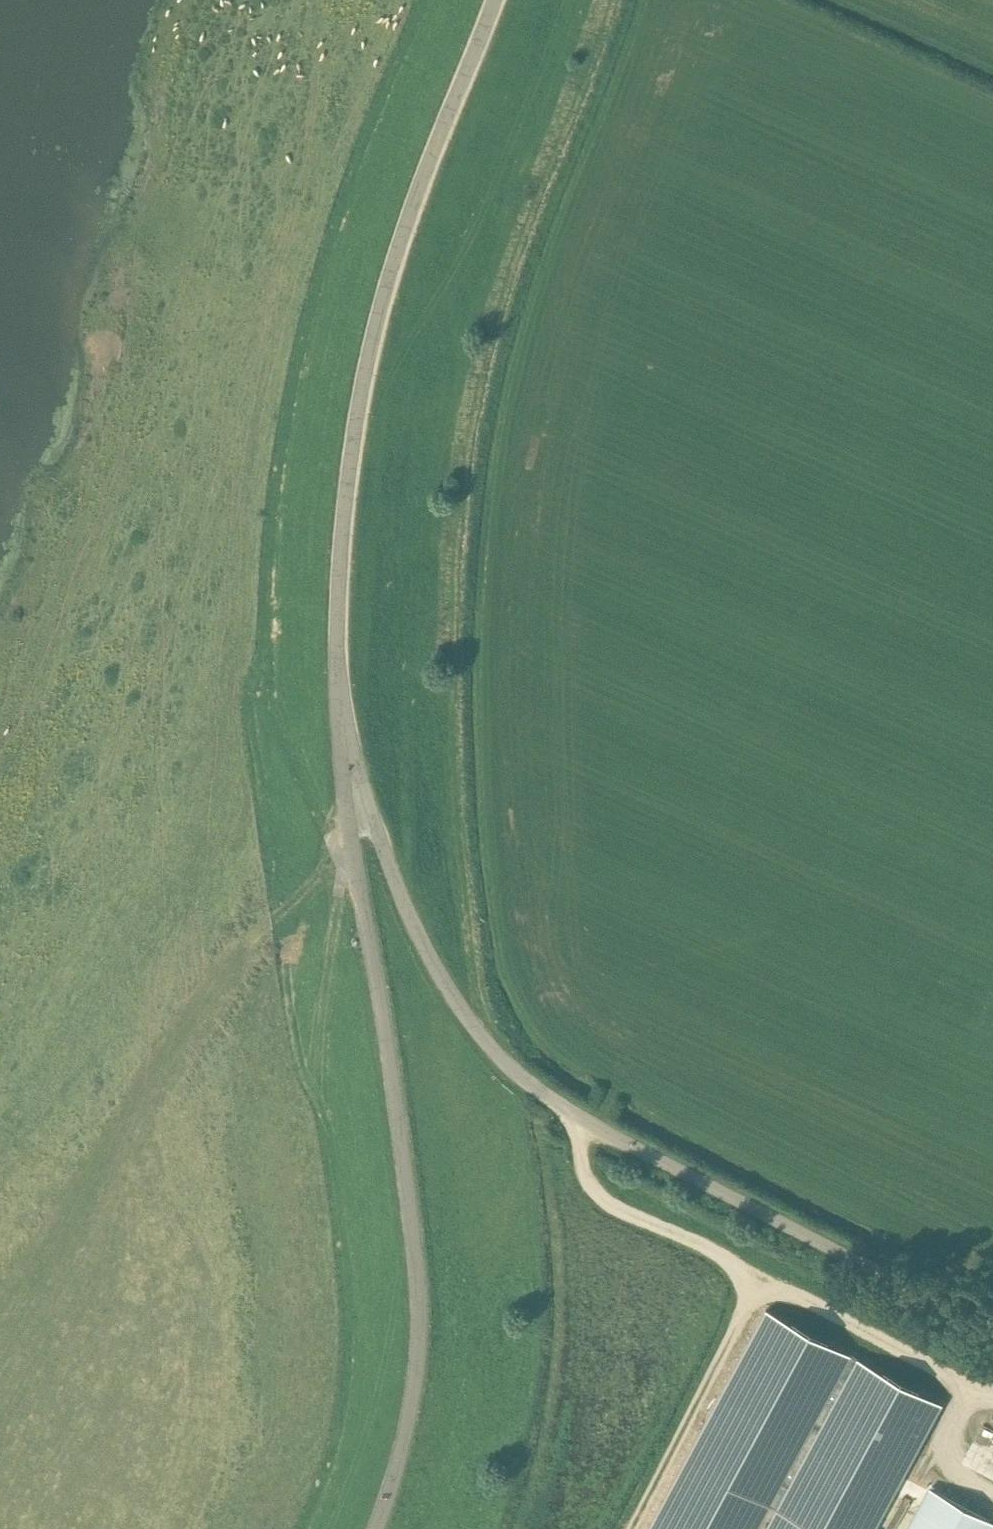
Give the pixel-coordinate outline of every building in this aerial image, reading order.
[(648,1528),(874,1528),(884,1510),(942,1404),(766,1309),(648,1528)]
